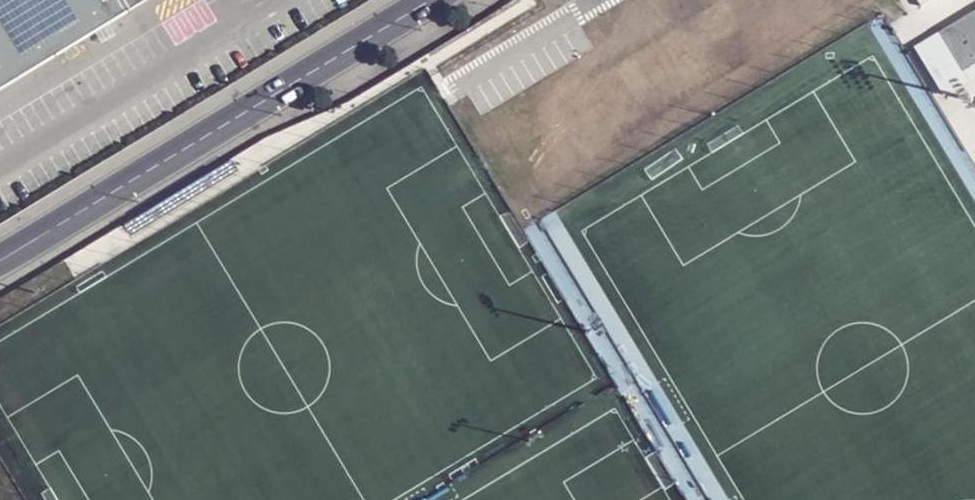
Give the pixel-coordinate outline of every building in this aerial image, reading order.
[(34,69),(89,36),(104,27),(131,11),(148,0),(0,0),(0,90),(34,69)] [(939,34),(962,74),(974,66),(974,12),(939,34)] [(962,74),(939,34),(916,47),(945,97),(974,79),(974,66),(962,74)]
